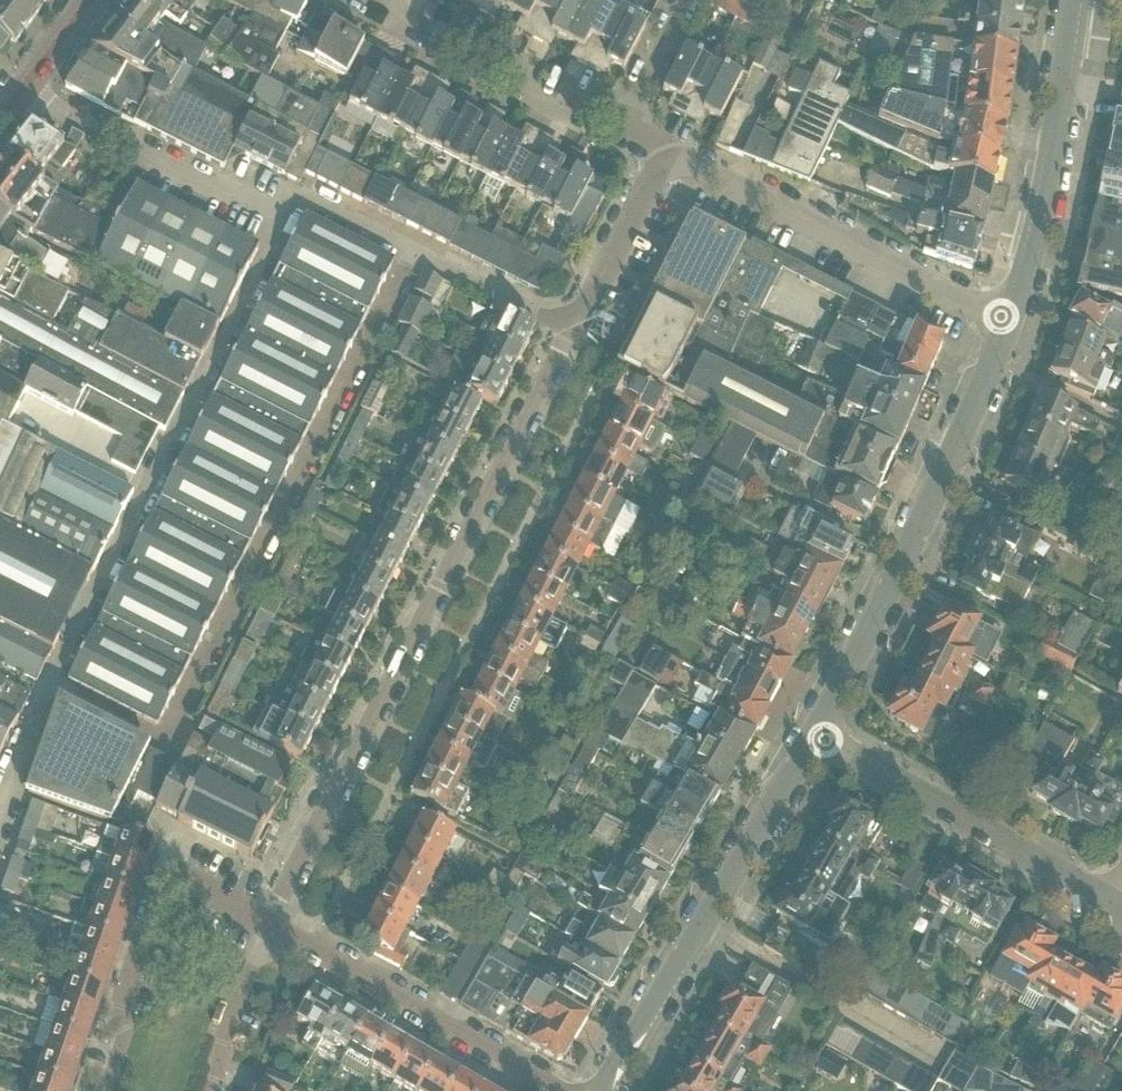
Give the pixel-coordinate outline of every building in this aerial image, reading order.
[(8,44),(11,40),(15,43),(34,17),(10,0),(0,0),(0,38),(8,44)] [(34,17),(47,0),(10,0),(34,17)] [(163,26),(162,24),(167,16),(180,26),(186,18),(162,0),(130,0),(129,1),(163,26)] [(186,18),(192,10),(199,0),(162,0),(186,18)] [(231,4),(252,15),(285,32),(291,20),(308,28),(313,19),(302,14),(309,0),(276,0),(275,2),(272,0),(233,0),(231,4)] [(478,9),(483,0),(467,0),(465,3),(478,9)] [(512,11),(518,0),(483,0),(478,9),(490,15),(497,3),(512,11)] [(533,38),(553,0),(518,0),(512,11),(527,19),(521,32),(533,38)] [(567,40),(588,0),(553,0),(533,38),(546,45),(552,32),(567,40)] [(588,67),(616,13),(605,7),(606,5),(596,0),(588,0),(567,40),(582,48),(576,60),(588,67)] [(740,3),(774,20),(783,0),(742,0),(740,3)] [(978,24),(1020,29),(1023,5),(986,0),(980,0),(978,13),(958,11),(957,21),(978,24)] [(129,1),(116,20),(173,66),(173,65),(181,71),(184,67),(192,72),(204,48),(163,26),(129,1)] [(880,3),(871,22),(881,27),(890,7),(880,3)] [(617,13),(588,67),(601,74),(607,61),(623,69),(645,26),(628,17),(628,19),(617,13)] [(246,26),(224,58),(262,77),(267,80),(279,56),(274,54),(285,32),(252,15),(246,26)] [(222,19),(210,37),(225,48),(237,30),(222,19)] [(913,43),(975,50),(978,24),(957,21),(957,23),(924,19),(919,31),(914,41),(913,43)] [(170,88),(244,126),(256,104),(250,100),(250,101),(192,72),(184,67),(181,71),(173,65),(173,66),(116,20),(94,49),(156,81),(170,88)] [(774,20),(754,65),(767,71),(775,53),(787,27),(774,20)] [(900,22),(895,33),(914,41),(919,31),(900,22)] [(975,50),(1017,56),(1020,29),(978,24),(975,50)] [(351,80),(352,79),(354,79),(371,47),(364,43),(364,42),(333,25),(314,61),(351,80)] [(895,82),(913,43),(914,41),(895,33),(881,26),(863,67),(895,82)] [(321,42),(308,34),(299,50),(313,57),(321,42)] [(8,44),(0,38),(0,55),(8,44)] [(888,96),(1008,124),(1017,56),(975,50),(913,43),(895,82),(888,96)] [(351,80),(342,98),(350,102),(361,108),(360,110),(377,119),(399,76),(384,69),(391,56),(377,49),(374,55),(370,53),(373,48),(371,47),(354,79),(352,79),(351,80)] [(671,111),(684,118),(712,64),(701,58),(701,56),(685,47),(663,90),(678,98),(671,111)] [(94,49),(65,87),(102,107),(106,99),(123,108),(126,103),(130,106),(133,100),(143,106),(156,81),(94,49)] [(767,70),(781,77),(789,58),(776,52),(767,70)] [(712,64),(684,118),(697,124),(703,111),(719,119),(741,76),(724,68),(723,70),(712,64)] [(754,130),(741,156),(743,157),(759,163),(809,183),(809,182),(818,163),(836,125),(846,105),(850,97),(833,88),(840,74),(820,64),(813,79),(796,70),(787,89),(804,97),(780,145),(768,140),(770,136),(754,130)] [(405,131),(406,131),(433,78),(421,71),(414,84),(399,76),(377,119),(393,127),(394,125),(399,128),(405,131)] [(250,100),(256,104),(308,130),(320,107),(319,106),(267,80),(262,77),(250,100)] [(416,139),(432,148),(461,92),(454,105),(439,97),(446,84),(433,78),(406,131),(417,137),(416,139)] [(134,123),(148,130),(170,88),(156,81),(143,106),(134,123)] [(223,168),(233,148),(244,126),(170,88),(148,130),(223,168)] [(443,154),(460,163),(482,119),(467,112),(474,99),(461,92),(432,148),(433,148),(434,146),(445,152),(443,154)] [(325,94),(319,106),(320,107),(334,114),(341,102),(325,94)] [(937,144),(1000,158),(1008,124),(888,96),(878,118),(878,119),(937,144)] [(735,101),(717,141),(732,148),(750,107),(735,101)] [(233,148),(285,175),(308,130),(256,104),(244,126),(233,148)] [(931,169),(955,175),(994,183),(1000,158),(937,144),(878,119),(878,118),(846,105),(836,125),(931,169)] [(300,183),(305,173),(317,149),(335,114),(334,114),(320,107),(308,130),(285,175),(300,183)] [(482,119),(460,163),(471,169),(488,177),(510,134),(495,126),(502,113),(489,107),(482,119)] [(1111,148),(1121,150),(1121,108),(1120,119),(1117,118),(1111,148)] [(30,126),(6,157),(9,160),(45,186),(52,189),(60,179),(47,168),(51,162),(62,171),(63,169),(77,151),(75,151),(83,135),(72,129),(63,146),(54,141),(55,140),(52,138),(51,139),(30,126)] [(399,128),(391,142),(398,146),(406,131),(405,131),(399,128)] [(505,183),(517,189),(544,136),(532,129),(526,142),(510,134),(488,177),(503,185),(505,183)] [(526,197),(543,206),(572,150),(571,150),(565,162),(550,155),(557,142),(544,136),(517,189),(527,195),(526,197)] [(1105,177),(1121,181),(1121,150),(1111,148),(1105,177)] [(317,179),(330,155),(317,149),(305,173),(317,179)] [(572,150),(543,206),(545,204),(555,209),(554,212),(570,221),(561,238),(578,247),(604,198),(587,189),(593,177),(578,169),(584,156),(572,150)] [(330,186),(342,162),(330,155),(317,179),(330,186)] [(10,220),(10,219),(30,230),(34,232),(56,191),(52,189),(45,186),(9,160),(0,171),(0,212),(10,220)] [(342,192),(355,168),(342,162),(330,186),(342,192)] [(888,165),(884,174),(898,180),(901,171),(888,165)] [(354,198),(367,174),(355,168),(342,192),(354,198)] [(873,169),(866,188),(891,198),(894,191),(924,201),(926,193),(898,180),(884,174),(873,169)] [(367,205),(379,180),(367,174),(354,198),(367,205)] [(929,179),(926,193),(989,207),(994,183),(955,175),(953,184),(929,179)] [(1098,206),(1121,212),(1121,181),(1105,177),(1098,206)] [(379,211),(391,187),(379,180),(367,205),(379,211)] [(137,185),(114,230),(96,265),(127,281),(169,201),(137,185)] [(391,217),(404,193),(391,187),(379,211),(391,217)] [(56,191),(34,232),(96,265),(114,230),(99,223),(103,215),(80,203),(78,208),(81,210),(80,213),(73,209),(77,202),(56,191)] [(404,224),(416,199),(404,193),(391,217),(404,224)] [(910,215),(919,218),(983,233),(988,208),(989,207),(926,193),(924,201),(923,206),(911,202),(907,214),(910,215)] [(416,230),(428,206),(416,199),(404,224),(416,230)] [(127,281),(157,296),(198,216),(169,201),(127,281)] [(428,236),(441,212),(428,206),(416,230),(428,236)] [(1092,235),(1121,242),(1121,212),(1098,206),(1092,235)] [(61,290),(70,271),(44,258),(48,254),(24,243),(30,230),(10,219),(10,220),(0,212),(0,258),(61,290)] [(441,242),(453,218),(441,212),(428,236),(441,242)] [(983,233),(919,218),(910,215),(907,229),(916,231),(916,234),(929,237),(979,249),(982,238),(983,233)] [(157,296),(179,307),(186,311),(227,231),(198,216),(157,296)] [(317,222),(305,216),(275,274),(364,320),(393,264),(392,260),(382,255),(382,254),(380,253),(380,254),(369,248),(370,248),(368,247),(367,248),(357,242),(357,241),(355,240),(355,241),(344,236),(345,235),(343,234),(342,235),(332,229),(330,228),(319,223),(320,222),(318,221),(317,222)] [(468,216),(464,224),(465,224),(473,228),(477,220),(470,217),(469,216),(468,216)] [(692,216),(648,302),(700,329),(735,346),(749,315),(757,319),(786,261),(753,244),(751,246),(692,216)] [(453,249),(465,224),(464,224),(453,218),(441,242),(453,249)] [(465,255),(478,231),(473,228),(465,224),(453,249),(465,255)] [(497,228),(492,238),(502,243),(515,249),(519,252),(524,241),(497,228)] [(186,311),(218,327),(259,247),(227,231),(186,311)] [(465,255),(478,261),(490,237),(478,231),(465,255)] [(1086,263),(1121,271),(1121,242),(1092,235),(1086,263)] [(502,243),(492,238),(490,237),(478,261),(490,268),(502,243)] [(979,249),(929,237),(925,254),(974,270),(979,249)] [(502,274),(515,249),(502,243),(490,268),(502,274)] [(567,260),(542,247),(536,260),(539,262),(551,268),(550,269),(560,274),(567,260)] [(527,256),(519,252),(515,249),(502,274),(514,280),(527,256)] [(539,262),(536,260),(527,256),(514,280),(527,286),(539,262)] [(0,258),(0,298),(51,325),(68,293),(61,290),(0,258)] [(538,292),(550,269),(551,268),(539,262),(527,286),(538,292)] [(1080,290),(1087,291),(1086,294),(1107,306),(1121,314),(1121,271),(1086,263),(1080,290)] [(423,272),(410,298),(429,307),(442,282),(423,272)] [(335,378),(364,320),(275,274),(245,332),(335,378)] [(836,324),(824,347),(829,349),(858,362),(869,340),(864,337),(864,336),(866,333),(853,326),(866,302),(851,294),(836,324)] [(1070,316),(1077,320),(1093,330),(1116,343),(1121,333),(1121,314),(1107,306),(1105,310),(1101,307),(1081,296),(1079,299),(1076,299),(1073,304),(1075,307),(1070,316)] [(99,349),(115,317),(83,301),(69,327),(66,332),(56,327),(51,325),(0,298),(0,346),(2,342),(38,362),(81,385),(99,349)] [(690,351),(700,329),(648,302),(616,366),(664,390),(685,348),(690,350),(690,351)] [(866,302),(853,326),(866,333),(866,332),(884,341),(883,344),(934,366),(945,341),(879,308),(866,302)] [(162,341),(200,360),(208,345),(218,327),(186,311),(179,307),(170,325),(162,341)] [(484,333),(483,335),(522,354),(535,328),(524,323),(492,307),(487,318),(491,320),(484,333)] [(749,315),(735,346),(758,358),(759,357),(761,352),(773,327),(757,319),(749,315)] [(99,349),(184,392),(200,360),(162,341),(115,317),(99,349)] [(1054,350),(1059,352),(1059,351),(1104,368),(1109,370),(1113,359),(1099,351),(1104,341),(1091,336),(1093,330),(1077,320),(1074,329),(1069,327),(1063,341),(1058,339),(1054,350)] [(59,322),(56,327),(66,332),(69,327),(59,322)] [(404,326),(391,352),(394,354),(397,355),(405,359),(418,334),(410,330),(404,326)] [(690,350),(669,393),(688,403),(730,424),(755,437),(786,453),(790,455),(803,461),(829,473),(875,497),(896,449),(859,431),(859,432),(805,405),(798,401),(771,387),(752,377),(760,359),(758,358),(735,346),(700,329),(690,351),(690,350)] [(245,332),(216,390),(305,436),(335,378),(245,332)] [(471,360),(509,379),(522,354),(483,335),(471,360)] [(804,351),(798,367),(818,375),(825,360),(829,349),(824,347),(809,341),(804,351)] [(18,406),(26,391),(27,389),(25,388),(25,387),(38,362),(2,342),(0,346),(0,396),(18,406)] [(887,373),(923,390),(933,366),(883,344),(879,352),(893,359),(887,373)] [(184,392),(99,349),(81,385),(85,387),(99,395),(111,401),(123,408),(135,414),(159,426),(165,429),(184,392)] [(1059,351),(1059,352),(1053,366),(1051,365),(1047,373),(1050,374),(1049,375),(1066,382),(1064,387),(1092,398),(1104,368),(1059,351)] [(509,379),(471,360),(468,358),(455,384),(496,405),(509,379)] [(389,359),(381,375),(391,380),(399,363),(389,359)] [(25,387),(25,388),(27,389),(26,391),(72,416),(74,413),(73,412),(85,387),(81,385),(38,362),(25,387)] [(887,373),(885,373),(879,386),(859,377),(851,395),(909,420),(923,390),(887,373)] [(361,408),(361,409),(372,414),(376,416),(381,404),(379,403),(388,386),(373,378),(358,406),(361,408)] [(633,381),(620,407),(653,424),(666,399),(634,383),(635,381),(633,381)] [(806,384),(798,401),(805,405),(859,432),(859,431),(896,449),(906,428),(909,420),(851,395),(849,400),(847,400),(806,384)] [(85,387),(73,412),(74,413),(86,419),(99,395),(85,387)] [(276,493),(305,436),(216,390),(186,448),(276,493)] [(452,391),(439,416),(468,431),(481,405),(452,391)] [(86,419),(99,425),(111,401),(99,395),(86,419)] [(2,423),(7,426),(18,406),(0,396),(0,423),(2,423)] [(1042,396),(1030,424),(1066,440),(1072,442),(1072,441),(1066,439),(1072,426),(1095,436),(1100,423),(1077,412),(1042,396)] [(99,425),(111,431),(123,408),(111,401),(99,425)] [(620,407),(607,431),(640,448),(652,454),(665,430),(653,424),(620,407)] [(123,408),(111,431),(124,438),(129,426),(135,414),(123,408)] [(362,409),(350,435),(359,439),(372,414),(362,409)] [(428,410),(415,436),(455,456),(468,431),(439,416),(428,410)] [(135,414),(129,426),(153,438),(159,426),(135,414)] [(23,434),(7,426),(1,423),(0,426),(0,477),(3,478),(23,434)] [(755,437),(730,424),(708,467),(733,480),(755,437)] [(1030,424),(1017,452),(1053,468),(1057,470),(1062,460),(1058,458),(1066,440),(1030,424)] [(129,426),(124,438),(147,450),(153,438),(129,426)] [(607,431),(595,456),(626,471),(628,473),(641,479),(649,462),(636,456),(640,448),(607,431)] [(0,484),(0,522),(20,532),(21,533),(40,493),(58,453),(23,434),(3,478),(0,484)] [(350,435),(336,461),(346,466),(359,439),(350,435)] [(699,435),(693,444),(708,452),(713,443),(699,435)] [(415,436),(402,461),(442,481),(455,456),(415,436)] [(147,450),(124,438),(118,449),(141,461),(147,450)] [(708,452),(693,444),(688,455),(702,463),(708,452)] [(186,448),(157,506),(246,551),(276,493),(186,448)] [(141,461),(118,449),(112,461),(135,473),(141,461)] [(1014,455),(1001,482),(1022,490),(1042,499),(1045,500),(1046,498),(1047,496),(1048,494),(1048,493),(1050,494),(1052,494),(1054,494),(1056,494),(1058,494),(1060,493),(1062,493),(1064,492),(1066,491),(1068,490),(1069,489),(1071,487),(1072,486),(1073,484),(1074,482),(1075,480),(1076,478),(1059,471),(1057,470),(1053,468),(1017,452),(1016,456),(1014,455)] [(58,453),(40,493),(114,531),(134,491),(58,453)] [(790,455),(784,468),(796,474),(803,461),(790,455)] [(595,456),(583,480),(616,497),(628,473),(626,471),(595,456)] [(336,461),(325,484),(334,489),(346,466),(336,461)] [(402,461),(389,486),(401,492),(429,507),(442,481),(402,461)] [(708,467),(693,496),(733,517),(748,488),(733,480),(708,467)] [(1093,485),(1106,490),(1112,477),(1099,471),(1093,485)] [(818,488),(813,497),(814,502),(831,511),(833,508),(843,513),(863,523),(875,497),(829,473),(822,486),(818,488)] [(583,480),(570,505),(613,526),(626,502),(616,497),(583,480)] [(672,484),(667,492),(682,499),(687,492),(672,484)] [(389,486),(376,512),(388,517),(416,532),(429,507),(401,492),(389,486)] [(313,492),(305,508),(314,513),(323,497),(313,492)] [(682,499),(667,492),(661,504),(676,512),(682,499)] [(40,493),(21,533),(93,571),(114,531),(40,493)] [(570,505),(558,529),(591,546),(601,551),(613,526),(570,505)] [(217,609),(246,551),(157,506),(127,563),(217,609)] [(314,513),(305,508),(297,522),(306,527),(314,513)] [(780,539),(805,552),(840,571),(852,546),(843,541),(845,536),(794,509),(780,539)] [(388,517),(375,542),(375,543),(403,557),(416,532),(388,517)] [(978,533),(970,548),(978,552),(1005,564),(1036,579),(1040,569),(1023,561),(1035,536),(1025,532),(1015,527),(995,517),(986,536),(978,533)] [(74,608),(93,571),(21,533),(20,532),(0,522),(0,622),(53,650),(74,608)] [(558,529),(545,553),(578,570),(591,546),(558,529)] [(646,533),(642,541),(655,548),(659,540),(646,533)] [(363,537),(350,562),(390,582),(403,557),(375,543),(375,542),(363,537)] [(642,541),(636,551),(649,558),(655,548),(642,541)] [(751,541),(746,549),(778,565),(829,592),(838,576),(840,571),(805,552),(794,546),(788,557),(783,554),(783,556),(782,557),(751,541)] [(304,550),(293,544),(285,560),(295,566),(304,550)] [(972,566),(962,586),(982,596),(1019,613),(1036,579),(1005,564),(978,552),(970,548),(964,562),(972,566)] [(1101,548),(1093,562),(1119,576),(1121,569),(1121,558),(1101,548)] [(746,549),(741,559),(772,575),(771,577),(778,581),(773,592),(781,596),(817,615),(829,592),(778,565),(746,549)] [(545,553),(533,578),(566,595),(572,582),(580,586),(585,575),(578,571),(578,570),(545,553)] [(287,582),(295,566),(285,560),(276,577),(287,582)] [(127,563),(98,621),(187,667),(217,609),(127,563)] [(358,574),(349,593),(377,607),(390,582),(362,568),(361,568),(358,574)] [(533,578),(521,602),(554,619),(566,595),(533,578)] [(617,579),(613,588),(626,595),(627,595),(631,587),(617,579)] [(1094,585),(1089,596),(1104,604),(1110,592),(1094,585)] [(326,613),(336,618),(365,633),(377,607),(349,593),(339,588),(326,613)] [(613,588),(607,597),(621,605),(626,595),(613,588)] [(740,597),(735,606),(752,615),(803,642),(817,615),(781,596),(773,592),(770,596),(759,590),(752,603),(740,597)] [(267,596),(259,611),(267,615),(270,616),(271,617),(272,618),(273,618),(281,603),(280,603),(267,596)] [(521,602),(508,626),(541,643),(554,650),(566,627),(553,621),(554,619),(521,602)] [(735,606),(731,614),(748,623),(746,627),(740,638),(744,641),(751,645),(755,647),(759,649),(791,666),(803,642),(752,615),(735,606)] [(943,610),(929,637),(938,641),(973,659),(985,665),(987,661),(985,660),(991,649),(992,649),(993,647),(988,644),(993,633),(994,633),(994,632),(985,627),(980,625),(960,615),(958,618),(943,610)] [(251,628),(246,637),(256,642),(259,643),(272,618),(271,617),(270,616),(267,615),(259,611),(251,628)] [(1057,646),(1057,648),(1077,658),(1080,659),(1080,658),(1081,655),(1096,626),(1094,625),(1073,614),(1057,646)] [(336,618),(323,643),(352,658),(365,633),(336,618)] [(621,619),(602,653),(615,660),(634,627),(621,619)] [(68,680),(76,684),(80,686),(80,687),(82,688),(82,687),(93,693),(92,694),(94,694),(95,694),(105,699),(105,700),(107,701),(107,700),(118,705),(117,706),(119,707),(120,706),(130,712),(130,713),(132,714),(132,713),(143,718),(142,719),(144,720),(144,719),(155,725),(158,723),(187,667),(98,621),(68,680)] [(37,682),(53,650),(0,622),(0,663),(37,682)] [(589,625),(584,634),(600,642),(605,634),(589,625)] [(508,626),(496,651),(526,666),(542,675),(548,663),(534,656),(541,643),(508,626)] [(1104,627),(1099,635),(1112,642),(1116,634),(1104,627)] [(600,642),(584,634),(577,646),(592,655),(600,642)] [(1112,642),(1099,635),(1095,643),(1108,649),(1112,642)] [(246,637),(233,662),(247,668),(259,644),(246,637)] [(313,638),(300,664),(311,669),(339,683),(352,658),(323,643),(313,638)] [(1035,654),(1070,672),(1077,658),(1057,648),(1041,640),(1035,654)] [(732,647),(726,658),(779,687),(791,666),(759,649),(755,647),(751,645),(744,641),(739,650),(732,647)] [(938,641),(925,667),(961,686),(968,673),(966,672),(973,659),(938,641)] [(653,647),(640,671),(659,682),(673,658),(653,647)] [(496,651),(483,675),(516,692),(522,681),(535,688),(542,675),(526,666),(496,651)] [(779,687),(726,658),(714,681),(715,681),(768,709),(779,687)] [(625,687),(633,673),(634,671),(620,663),(610,679),(625,687)] [(300,664),(288,689),(298,694),(326,708),(339,683),(311,669),(300,664)] [(925,667),(912,693),(950,712),(957,699),(955,698),(961,686),(925,667)] [(618,697),(643,710),(656,686),(633,673),(625,687),(618,697)] [(706,708),(717,714),(755,734),(768,709),(715,681),(714,681),(699,673),(693,685),(713,695),(706,708)] [(226,674),(220,686),(234,693),(240,681),(226,674)] [(483,675),(471,700),(502,715),(504,716),(516,723),(529,698),(516,692),(483,675)] [(6,680),(0,694),(25,705),(31,693),(6,680)] [(976,681),(971,691),(989,700),(993,690),(976,681)] [(283,687),(270,712),(313,734),(326,708),(298,694),(288,689),(283,687)] [(912,693),(903,689),(889,716),(906,724),(904,727),(929,740),(943,711),(949,714),(950,712),(912,693)] [(989,700),(971,691),(968,699),(985,707),(989,700)] [(592,692),(587,701),(600,709),(605,699),(592,692)] [(25,705),(0,694),(0,710),(18,718),(25,705)] [(463,695),(450,720),(481,736),(483,737),(495,743),(506,721),(502,719),(504,716),(502,715),(471,700),(463,695)] [(683,773),(686,775),(719,795),(729,779),(734,769),(692,746),(680,739),(662,729),(659,733),(637,721),(643,710),(618,697),(597,731),(673,768),(682,774),(683,773)] [(587,701),(581,710),(594,717),(600,709),(587,701)] [(138,792),(157,802),(176,763),(146,748),(147,747),(59,702),(28,792),(109,820),(122,823),(138,792)] [(212,703),(207,712),(218,718),(223,709),(212,703)] [(265,709),(251,735),(300,759),(313,734),(285,719),(270,712),(265,709)] [(18,718),(0,710),(0,754),(18,718)] [(712,712),(692,746),(734,769),(755,734),(717,714),(712,712)] [(204,719),(198,730),(213,738),(219,726),(204,719)] [(450,720),(437,745),(468,761),(470,762),(476,765),(480,756),(487,760),(495,743),(483,737),(481,736),(450,720)] [(176,763),(169,779),(157,802),(155,806),(177,818),(176,819),(251,857),(252,856),(291,779),(294,772),(287,769),(290,763),(283,759),(284,758),(220,726),(202,761),(198,759),(193,768),(193,769),(182,763),(181,763),(180,765),(176,763)] [(1045,727),(1018,774),(1032,782),(1034,778),(1041,782),(1034,795),(1055,807),(1052,811),(1064,818),(1082,786),(1072,781),(1073,778),(1060,771),(1056,778),(1053,776),(1072,743),(1045,727)] [(594,730),(583,748),(595,754),(606,737),(594,730)] [(195,738),(182,763),(193,769),(205,744),(195,738)] [(563,738),(558,747),(572,755),(577,746),(563,738)] [(437,745),(424,770),(455,786),(455,787),(457,788),(470,762),(437,745)] [(547,755),(540,767),(541,770),(557,780),(572,755),(558,747),(553,755),(551,754),(547,755)] [(583,748),(574,764),(586,770),(595,754),(583,748)] [(1080,769),(1089,774),(1098,757),(1090,752),(1080,769)] [(1064,818),(1076,825),(1079,820),(1099,832),(1106,821),(1113,825),(1121,809),(1121,787),(1099,773),(1106,761),(1098,757),(1089,774),(1082,786),(1064,818)] [(650,771),(645,779),(652,784),(653,784),(655,785),(656,786),(658,787),(659,788),(662,789),(664,791),(707,816),(719,795),(686,775),(683,773),(682,774),(674,769),(667,781),(664,779),(657,775),(650,771)] [(455,786),(424,770),(411,796),(431,806),(443,811),(456,818),(468,794),(457,788),(455,787),(455,786)] [(583,776),(570,770),(559,791),(570,797),(583,776)] [(646,795),(640,804),(650,810),(661,817),(664,819),(694,837),(707,816),(664,791),(662,789),(659,788),(658,787),(656,786),(655,785),(653,784),(652,784),(646,795)] [(535,785),(530,794),(544,802),(550,793),(535,785)] [(544,802),(530,794),(516,819),(530,827),(544,802)] [(32,800),(23,825),(35,829),(39,818),(40,816),(44,804),(32,800)] [(835,823),(823,844),(874,873),(911,895),(927,868),(912,860),(900,880),(886,872),(888,868),(865,855),(881,827),(840,803),(830,820),(835,823)] [(637,819),(632,828),(682,858),(694,837),(664,819),(661,817),(650,810),(647,811),(642,812),(637,819)] [(545,813),(536,829),(547,836),(556,820),(545,813)] [(600,823),(591,838),(613,850),(614,849),(615,848),(622,836),(631,842),(628,846),(631,851),(639,855),(636,859),(635,860),(668,880),(682,858),(632,828),(628,826),(606,813),(603,819),(600,823)] [(424,816),(411,841),(442,857),(455,832),(424,816)] [(23,825),(18,842),(29,846),(32,838),(52,845),(55,837),(35,830),(35,829),(23,825)] [(501,841),(515,850),(523,837),(509,828),(501,841)] [(105,840),(101,852),(145,868),(154,843),(121,831),(116,844),(105,840)] [(411,841),(398,866),(429,882),(442,857),(411,841)] [(823,844),(803,879),(830,894),(842,901),(848,892),(857,876),(868,883),(874,873),(823,844)] [(615,864),(610,872),(612,872),(657,900),(668,880),(635,860),(615,848),(614,849),(613,850),(615,864)] [(98,851),(90,875),(104,880),(103,880),(137,892),(145,868),(101,852),(99,851),(98,851)] [(524,851),(513,869),(524,875),(525,875),(535,881),(545,864),(524,851)] [(12,858),(7,874),(19,878),(24,862),(12,858)] [(398,866),(386,891),(417,906),(429,882),(398,866)] [(487,880),(502,888),(507,878),(493,869),(487,880)] [(934,918),(914,962),(928,970),(979,883),(967,876),(964,881),(944,869),(920,909),(934,918)] [(610,872),(598,892),(612,900),(645,920),(657,900),(610,872)] [(19,878),(7,874),(1,888),(14,893),(19,878)] [(502,888),(498,895),(509,901),(519,885),(507,878),(502,888)] [(787,895),(776,912),(796,923),(806,929),(817,936),(831,912),(843,919),(851,906),(842,901),(830,894),(803,879),(792,898),(787,895)] [(103,880),(95,904),(129,916),(137,892),(103,880)] [(979,883),(953,927),(963,933),(962,935),(971,940),(972,938),(985,946),(995,928),(996,929),(1009,906),(988,894),(990,889),(979,883)] [(386,891),(374,915),(405,931),(417,906),(386,891)] [(582,901),(578,907),(590,915),(597,918),(598,919),(633,940),(645,920),(612,900),(598,892),(592,903),(584,898),(583,899),(583,900),(582,900),(582,901)] [(85,901),(81,912),(91,916),(88,925),(87,929),(120,940),(129,916),(95,904),(85,901)] [(494,903),(488,912),(501,920),(507,911),(504,909),(494,903)] [(519,909),(505,932),(515,938),(529,915),(519,909)] [(488,912),(481,923),(488,927),(489,928),(494,931),(495,932),(501,920),(488,912)] [(405,931),(374,915),(361,941),(373,947),(370,952),(403,968),(409,955),(396,949),(405,931)] [(573,921),(564,935),(617,966),(633,940),(597,918),(590,915),(583,928),(573,921)] [(73,928),(66,948),(68,949),(70,949),(78,952),(78,953),(112,965),(120,940),(87,929),(74,924),(73,928)] [(1003,956),(990,978),(1023,997),(1027,989),(1029,985),(1048,953),(1052,945),(1026,930),(1017,946),(1014,944),(1005,958),(1003,956)] [(557,947),(550,958),(558,962),(572,971),(584,978),(603,990),(606,984),(610,987),(613,986),(619,977),(617,973),(614,971),(617,966),(571,939),(571,940),(570,942),(564,951),(557,947)] [(466,947),(459,958),(473,966),(480,956),(466,947)] [(78,953),(70,977),(103,989),(112,965),(78,953)] [(1028,1023),(1037,1028),(1072,967),(1048,953),(1029,985),(1027,989),(1043,998),(1028,1023)] [(459,1004),(476,1014),(491,990),(505,999),(504,1000),(521,1010),(520,1011),(572,1042),(587,1018),(530,984),(506,968),(487,957),(459,1004)] [(473,966),(459,958),(439,992),(453,1000),(473,966)] [(508,964),(506,968),(530,984),(534,986),(536,981),(540,975),(525,966),(523,964),(508,964)] [(727,1011),(716,1030),(763,1057),(769,1047),(757,1040),(773,1012),(761,1005),(775,981),(776,982),(777,980),(752,966),(736,993),(731,990),(721,1007),(727,1011)] [(1037,1028),(1068,1032),(1078,1015),(1097,982),(1072,967),(1037,1028)] [(859,989),(858,991),(869,997),(881,976),(870,969),(859,989)] [(534,986),(533,986),(587,1018),(601,994),(582,983),(569,975),(563,985),(542,972),(540,975),(536,981),(534,986)] [(1097,982),(1078,1015),(1107,1032),(1121,1006),(1119,1004),(1121,998),(1121,985),(1101,973),(1097,982)] [(881,976),(869,997),(881,1004),(894,983),(881,976)] [(70,977),(61,1001),(95,1013),(103,989),(70,977)] [(894,983),(881,1004),(893,1011),(906,990),(894,983)] [(317,1048),(318,1048),(342,1007),(315,990),(310,999),(297,991),(285,1013),(297,1020),(297,1022),(310,1030),(301,1045),(314,1053),(317,1048)] [(491,990),(476,1014),(554,1061),(563,1059),(572,1042),(520,1011),(521,1010),(504,1000),(505,999),(491,990)] [(906,990),(893,1011),(905,1018),(918,997),(906,990)] [(918,997),(905,1018),(917,1025),(918,1024),(919,1021),(930,1004),(918,997)] [(61,1001),(53,1026),(87,1037),(95,1013),(61,1001)] [(918,1024),(917,1025),(929,1033),(930,1031),(932,1027),(942,1011),(930,1004),(919,1021),(918,1024)] [(839,1021),(844,1015),(826,1006),(822,1012),(839,1021)] [(346,1055),(347,1055),(367,1021),(342,1007),(318,1048),(342,1062),(346,1055)] [(930,1031),(929,1033),(941,1040),(942,1038),(944,1035),(954,1018),(942,1011),(932,1027),(930,1031)] [(942,1038),(941,1040),(955,1048),(968,1026),(966,1025),(954,1018),(944,1035),(942,1038)] [(342,1062),(339,1067),(363,1081),(370,1069),(371,1067),(390,1035),(367,1021),(347,1055),(346,1055),(343,1060),(342,1062)] [(839,1021),(826,1043),(839,1050),(852,1029),(839,1021)] [(53,1026),(44,1050),(78,1062),(87,1037),(53,1026)] [(852,1058),(864,1036),(852,1029),(839,1050),(852,1058)] [(716,1030),(694,1066),(718,1080),(730,1086),(745,1061),(757,1068),(763,1057),(716,1030)] [(370,1069),(392,1082),(413,1048),(390,1035),(370,1069)] [(864,1065),(877,1043),(864,1036),(852,1058),(864,1065)] [(876,1072),(889,1050),(877,1043),(864,1065),(876,1072)] [(407,1090),(418,1090),(436,1062),(413,1048),(392,1082),(407,1090)] [(44,1050),(36,1074),(70,1086),(78,1062),(44,1050)] [(889,1079),(901,1057),(889,1050),(876,1072),(889,1079)] [(826,1051),(816,1069),(832,1079),(842,1060),(826,1051)] [(954,1053),(946,1065),(969,1079),(977,1066),(954,1053)] [(901,1086),(914,1064),(901,1057),(889,1079),(901,1086)] [(1101,1068),(1090,1060),(1071,1090),(1088,1090),(1101,1068)] [(459,1075),(436,1062),(418,1090),(449,1090),(459,1075)] [(926,1071),(914,1064),(901,1086),(909,1090),(915,1090),(926,1071)] [(946,1065),(937,1081),(950,1088),(954,1081),(965,1087),(969,1079),(946,1065)] [(694,1066),(683,1086),(677,1083),(672,1090),(738,1090),(730,1086),(718,1080),(694,1066)] [(964,1090),(991,1090),(993,1076),(982,1069),(978,1067),(964,1090)] [(1088,1090),(1104,1090),(1114,1075),(1101,1068),(1088,1090)] [(1028,1069),(1020,1082),(1036,1087),(1042,1077),(1028,1069)] [(939,1078),(926,1071),(915,1090),(932,1090),(937,1081),(939,1078)] [(261,1088),(269,1090),(292,1090),(293,1087),(294,1084),(267,1073),(261,1088)] [(30,1090),(68,1090),(70,1086),(36,1074),(30,1090)] [(481,1089),(459,1075),(449,1090),(480,1090),(481,1089)] [(1020,1090),(993,1076),(991,1090),(1019,1090),(1020,1090)]
